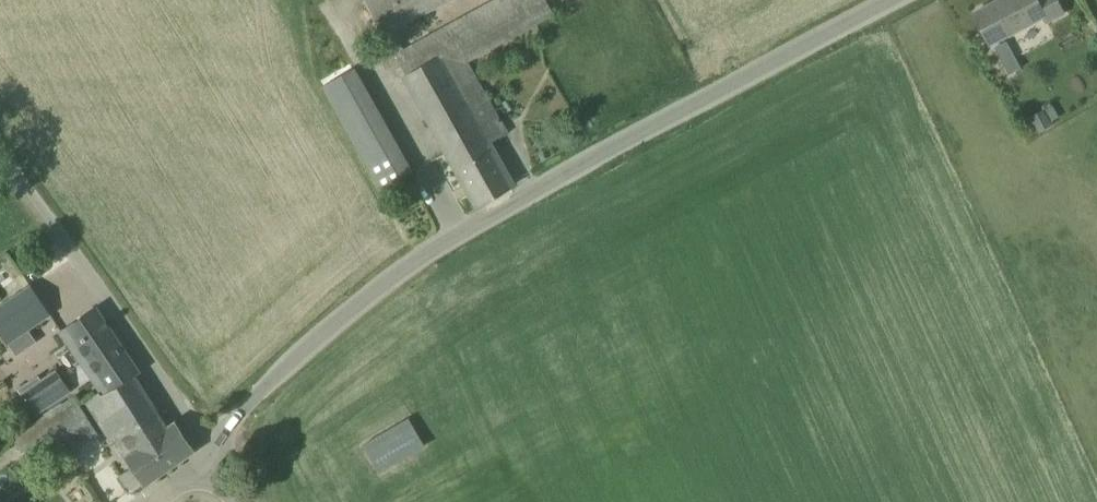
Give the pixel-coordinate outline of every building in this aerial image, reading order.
[(406,75),(405,76),(478,207),(514,185),(489,142),(507,132),(468,60),(554,13),(547,0),(493,0),(460,19),(405,49),(400,40),(427,26),(421,15),(447,0),(365,0),(406,75)] [(457,14),(482,0),(450,0),(457,14)] [(974,12),(990,43),(1044,15),(1047,21),(1064,12),(1057,0),(996,0),(974,12)] [(1005,40),(993,47),(999,58),(1011,51),(1005,40)] [(363,65),(324,86),(382,192),(421,170),(363,65)] [(8,344),(29,330),(51,315),(31,285),(30,285),(0,305),(0,332),(8,344)] [(141,372),(96,306),(60,331),(68,344),(75,339),(89,361),(83,365),(102,392),(104,396),(136,377),(135,375),(141,372)] [(39,419),(37,416),(71,393),(53,364),(17,387),(19,389),(10,395),(30,425),(13,437),(16,441),(77,400),(74,395),(39,419)] [(168,428),(136,377),(104,396),(102,392),(87,402),(104,426),(117,418),(137,448),(125,456),(131,465),(120,473),(133,492),(194,450),(175,423),(168,428)] [(65,452),(97,431),(77,400),(16,441),(28,459),(57,439),(65,452)] [(417,414),(367,443),(384,473),(434,444),(417,414)]
